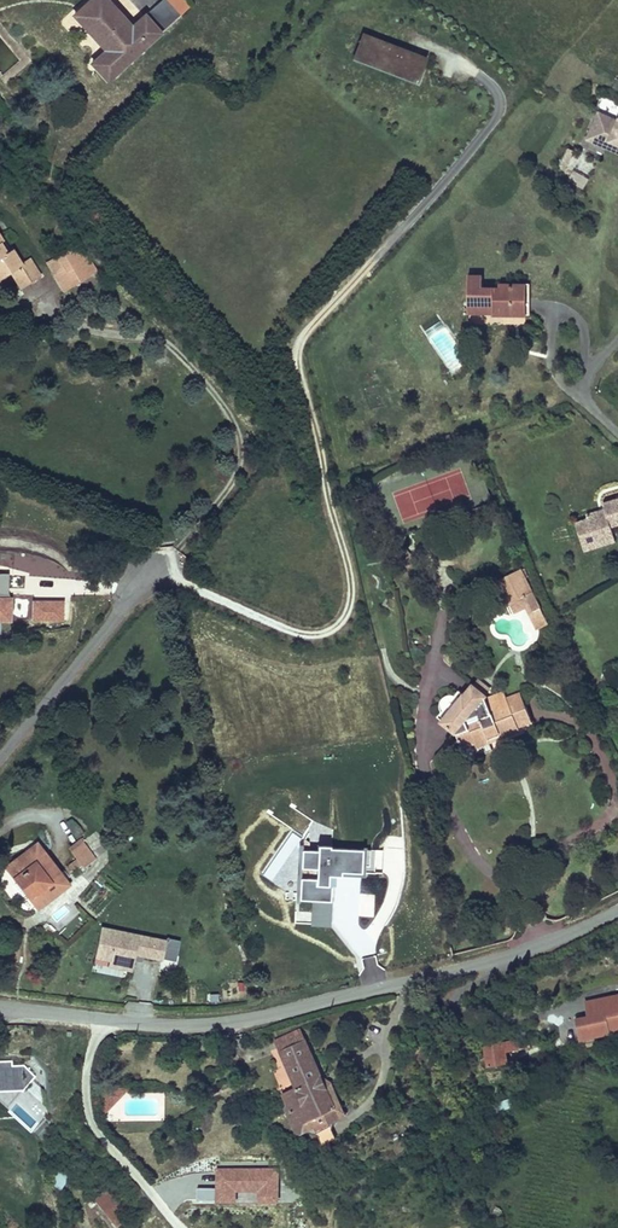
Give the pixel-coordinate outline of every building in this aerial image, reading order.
[(131,25),(107,0),(91,0),(74,16),(105,49),(91,62),(108,80),(190,3),(187,0),(157,0),(131,25)] [(361,37),(351,62),(418,88),(428,63),(361,37)] [(606,94),(600,108),(603,110),(617,116),(617,99),(606,94)] [(603,110),(600,118),(605,120),(603,124),(617,130),(613,140),(617,142),(617,116),(603,110)] [(617,130),(603,124),(605,120),(600,118),(591,138),(617,150),(617,142),(613,140),(617,130)] [(570,168),(578,151),(572,148),(564,165),(570,168)] [(101,264),(81,236),(48,258),(68,287),(101,264)] [(11,272),(22,287),(43,272),(30,255),(22,260),(12,245),(7,248),(0,237),(0,280),(11,272)] [(484,272),(470,272),(469,320),(527,321),(528,286),(514,286),(514,281),(501,280),(501,284),(483,284),(484,272)] [(617,523),(617,498),(605,502),(606,508),(607,511),(603,512),(602,509),(588,514),(590,518),(577,522),(582,536),(594,532),(605,536),(615,533),(613,525),(617,523)] [(586,550),(617,540),(615,533),(605,536),(594,532),(582,536),(586,550)] [(405,543),(396,551),(410,566),(419,558),(405,543)] [(514,598),(526,592),(532,602),(545,626),(553,622),(522,565),(502,575),(514,598)] [(514,598),(502,575),(495,579),(507,602),(514,598)] [(532,602),(526,592),(514,598),(520,609),(532,602)] [(492,686),(479,676),(474,682),(487,692),(492,686)] [(442,708),(438,713),(457,729),(467,756),(493,747),(490,738),(491,738),(489,732),(499,728),(501,734),(520,727),(518,721),(531,717),(523,694),(510,699),(508,695),(507,693),(489,700),(487,696),(486,693),(487,692),(474,682),(466,692),(460,687),(455,692),(442,708)] [(489,700),(507,693),(506,689),(487,696),(489,700)] [(442,708),(455,692),(452,690),(451,690),(450,690),(447,690),(445,691),(444,691),(442,692),(441,694),(439,696),(439,698),(439,699),(439,701),(439,703),(440,705),(441,707),(442,708)] [(510,699),(523,694),(522,690),(508,695),(510,699)] [(501,734),(499,728),(489,732),(491,738),(501,734)] [(75,838),(83,832),(73,817),(65,823),(75,838)] [(86,835),(74,845),(83,856),(87,860),(89,864),(101,853),(86,835)] [(299,875),(298,897),(310,898),(309,925),(329,926),(332,876),(326,876),(326,870),(339,871),(339,866),(359,867),(359,864),(368,865),(369,847),(360,846),(360,844),(327,842),(328,840),(315,839),(315,846),(300,846),(299,865),(314,866),(314,875),(299,875)] [(71,882),(40,841),(8,865),(18,877),(26,870),(41,889),(32,896),(40,906),(71,882)] [(83,856),(72,866),(76,870),(87,860),(83,856)] [(41,889),(26,870),(18,877),(32,896),(41,889)] [(133,970),(137,954),(162,959),(167,937),(102,923),(95,956),(110,959),(108,965),(133,970)] [(592,1004),(617,997),(617,994),(617,989),(590,996),(592,1004)] [(592,1004),(593,1008),(577,1012),(582,1032),(600,1028),(598,1023),(617,1017),(617,997),(592,1004)] [(598,1023),(600,1028),(617,1023),(617,1017),(598,1023)] [(517,1043),(515,1033),(484,1040),(488,1060),(508,1055),(505,1046),(517,1043)] [(335,1106),(309,1035),(285,1044),(299,1083),(287,1088),(299,1119),(335,1106)] [(22,1092),(35,1078),(24,1067),(12,1067),(12,1062),(0,1062),(0,1092),(22,1092)] [(338,1114),(335,1106),(299,1119),(302,1127),(338,1114)] [(63,1188),(67,1176),(58,1173),(53,1185),(63,1188)] [(93,1192),(117,1220),(128,1210),(105,1182),(93,1192)]
